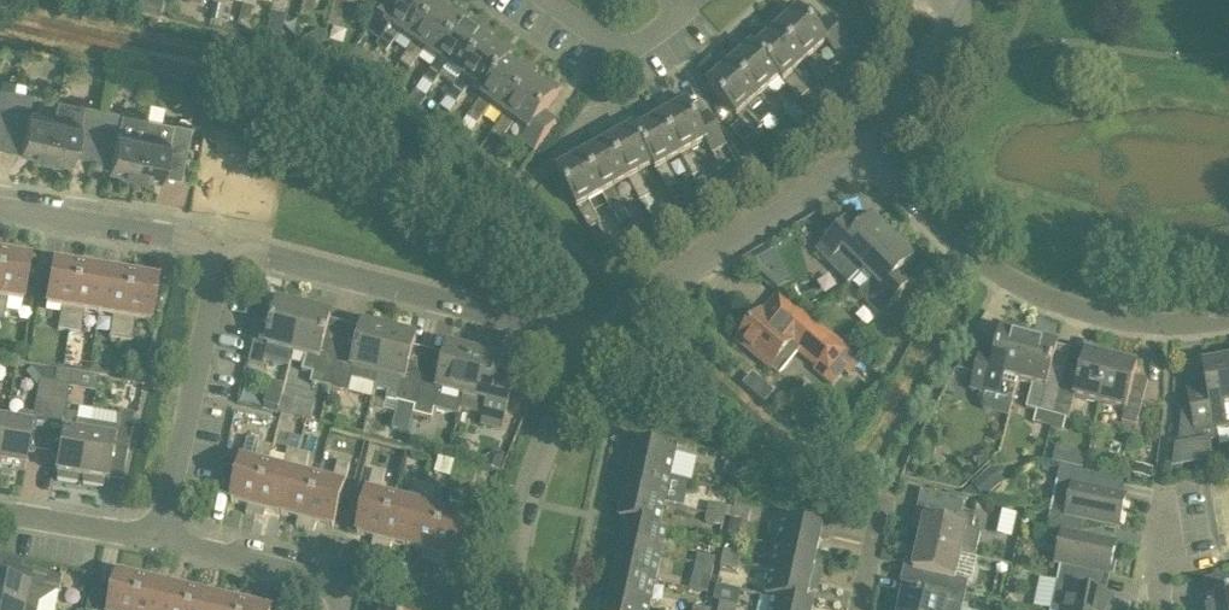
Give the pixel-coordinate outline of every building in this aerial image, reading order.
[(215,5),(227,8),(228,0),(216,0),(215,5)] [(244,7),(256,10),(258,0),(246,0),(244,7)] [(288,0),(275,0),(272,13),(284,16),(288,0)] [(300,20),(312,22),(318,0),(305,0),(300,20)] [(341,29),(346,5),(363,9),(365,0),(335,0),(335,2),(334,2),(329,26),(341,29)] [(415,44),(415,45),(440,10),(441,10),(446,3),(443,0),(433,0),(431,3),(427,0),(411,0),(402,12),(390,3),(369,33),(381,42),(377,47),(387,55),(401,35),(415,44)] [(790,20),(777,31),(777,32),(806,64),(822,83),(831,74),(815,56),(827,45),(838,58),(850,47),(826,20),(815,30),(793,5),(784,13),(790,20)] [(440,10),(415,45),(415,44),(400,64),(410,71),(425,51),(438,61),(439,61),(464,26),(464,27),(470,19),(460,12),(454,20),(441,10),(440,10)] [(806,64),(777,32),(777,31),(771,24),(762,33),(768,39),(756,50),(755,51),(781,79),(780,80),(800,102),(809,94),(793,75),(806,64)] [(449,69),(462,79),(487,43),(488,44),(493,36),(483,29),(478,36),(464,27),(464,26),(439,61),(438,61),(424,81),(434,88),(449,69)] [(784,109),(768,91),(780,80),(781,79),(755,51),(756,50),(746,40),(737,48),(743,55),(731,66),(730,67),(759,99),(775,117),(784,109)] [(487,43),(462,79),(447,98),(457,105),(471,85),(485,95),(486,95),(508,64),(509,65),(517,53),(507,46),(501,53),(488,44),(487,43)] [(763,129),(747,110),(759,99),(730,67),(731,66),(725,59),(718,66),(716,68),(722,74),(708,86),(754,137),(763,129)] [(522,74),(509,65),(508,64),(486,95),(485,95),(468,119),(478,126),(493,106),(506,116),(532,81),(537,74),(527,67),(522,74)] [(561,91),(551,84),(546,91),(532,81),(506,116),(491,136),(501,143),(516,123),(529,133),(522,143),(535,152),(556,123),(544,114),(561,91)] [(15,88),(1,85),(0,89),(0,126),(6,127),(15,88)] [(45,156),(54,115),(29,110),(33,92),(15,88),(6,127),(24,130),(19,151),(45,156)] [(96,134),(102,105),(58,96),(54,115),(45,156),(72,162),(79,130),(96,134)] [(681,157),(682,157),(693,179),(704,173),(692,151),(706,143),(712,154),(727,146),(709,115),(696,122),(682,97),(671,103),(676,111),(668,115),(661,119),(660,119),(681,157)] [(134,174),(147,115),(102,105),(96,134),(115,138),(108,169),(134,174)] [(635,134),(654,167),(653,167),(656,172),(668,193),(679,187),(667,165),(681,157),(660,119),(661,119),(657,111),(652,113),(646,117),(650,125),(636,133),(635,134)] [(147,115),(134,174),(161,180),(168,148),(180,151),(183,136),(189,137),(192,124),(147,115)] [(608,143),(629,181),(628,181),(640,203),(651,197),(639,175),(653,167),(654,167),(635,134),(636,133),(629,121),(618,127),(623,135),(608,143)] [(628,181),(629,181),(608,143),(604,135),(593,141),(597,149),(583,157),(582,158),(604,195),(603,196),(615,217),(626,211),(614,189),(628,181)] [(556,172),(578,210),(590,231),(601,225),(588,204),(603,196),(604,195),(582,158),(583,157),(578,149),(568,155),(572,163),(556,172)] [(865,271),(894,241),(874,221),(858,237),(846,225),(816,254),(848,286),(864,270),(865,271)] [(894,241),(865,271),(875,281),(859,296),(881,318),(912,288),(899,276),(914,261),(894,241)] [(0,279),(0,321),(4,321),(7,300),(23,303),(30,261),(4,256),(0,279)] [(760,274),(764,262),(754,259),(750,271),(760,274)] [(70,332),(80,268),(53,264),(47,307),(61,309),(58,330),(70,332)] [(98,315),(105,272),(80,268),(70,332),(79,334),(83,313),(98,315)] [(121,340),(130,276),(105,272),(98,315),(112,318),(109,339),(121,340)] [(130,276),(121,340),(132,342),(135,321),(150,323),(157,280),(130,276)] [(289,369),(293,354),(304,310),(277,303),(268,335),(257,332),(248,365),(264,369),(266,363),(289,369)] [(850,355),(795,309),(779,329),(760,314),(737,341),(779,376),(798,354),(819,372),(821,370),(828,375),(836,365),(839,367),(850,355)] [(329,389),(337,359),(322,355),(332,317),(304,310),(293,354),(307,357),(303,372),(314,375),(311,384),(329,389)] [(376,386),(390,332),(363,325),(353,363),(337,359),(329,389),(349,394),(352,380),(376,386)] [(1002,334),(994,364),(980,360),(972,393),(1000,400),(1001,398),(1013,401),(1018,383),(1019,383),(1030,341),(1025,340),(1027,333),(1007,328),(1005,334),(1002,334)] [(415,408),(423,378),(408,373),(417,339),(390,332),(376,386),(375,390),(389,393),(387,401),(415,408)] [(1111,362),(1112,362),(1114,354),(1095,349),(1093,357),(1087,355),(1082,374),(1067,370),(1064,381),(1050,377),(1057,348),(1030,341),(1019,383),(1032,386),(1027,409),(1036,412),(1033,424),(1064,431),(1066,420),(1070,421),(1075,400),(1100,406),(1111,362)] [(464,398),(463,398),(474,358),(475,354),(448,347),(439,382),(423,378),(415,408),(414,415),(433,420),(436,410),(459,417),(461,411),(460,410),(464,398)] [(475,354),(463,398),(464,398),(460,410),(485,417),(482,427),(502,432),(511,398),(494,393),(502,361),(475,354)] [(1228,407),(1228,361),(1203,366),(1206,387),(1186,391),(1188,403),(1182,404),(1178,444),(1172,444),(1166,484),(1184,480),(1182,469),(1215,463),(1211,443),(1218,442),(1216,431),(1228,429),(1225,408),(1228,407)] [(1138,368),(1112,362),(1111,362),(1100,406),(1124,412),(1122,423),(1137,427),(1149,381),(1136,378),(1138,368)] [(47,424),(54,384),(53,383),(55,371),(29,367),(30,370),(25,374),(37,390),(33,415),(21,413),(18,416),(17,424),(6,422),(5,422),(0,451),(0,464),(24,468),(32,421),(47,424)] [(78,477),(80,477),(89,423),(77,421),(78,415),(65,413),(69,389),(95,394),(98,378),(55,371),(53,383),(54,384),(47,424),(62,426),(54,473),(58,474),(57,482),(76,485),(78,477)] [(89,423),(80,477),(81,478),(80,486),(100,489),(101,481),(106,482),(110,459),(126,462),(134,414),(118,412),(116,427),(89,423)] [(255,517),(269,464),(255,461),(260,443),(248,440),(243,458),(243,457),(231,501),(248,506),(246,514),(255,517)] [(632,471),(670,479),(676,454),(630,444),(628,455),(635,457),(632,471)] [(282,515),(299,452),(288,449),(283,469),(269,464),(255,517),(265,519),(267,511),(282,515)] [(305,530),(318,478),(305,474),(310,455),(299,452),(282,515),(297,519),(295,527),(305,530)] [(318,478),(305,530),(315,532),(318,523),(333,527),(350,465),(338,462),(333,482),(318,478)] [(742,478),(744,468),(727,464),(725,474),(742,478)] [(1066,518),(1079,521),(1119,529),(1127,496),(1121,495),(1124,481),(1060,467),(1050,513),(1066,517),(1066,518)] [(380,548),(393,498),(380,494),(386,474),(374,471),(369,491),(367,491),(356,534),(372,538),(370,546),(380,548)] [(665,504),(670,479),(632,471),(629,485),(621,483),(618,494),(665,504)] [(972,485),(973,486),(962,496),(982,500),(983,499),(985,501),(997,491),(984,475),(972,485)] [(407,547),(424,484),(413,481),(408,502),(393,498),(380,548),(391,551),(393,543),(407,547)] [(430,561),(444,511),(430,508),(436,487),(424,484),(407,547),(424,551),(422,559),(430,561)] [(444,511),(430,561),(440,564),(442,556),(459,560),(475,497),(464,494),(458,515),(444,511)] [(659,530),(659,529),(665,504),(618,494),(616,505),(624,507),(620,523),(628,524),(628,523),(659,530)] [(708,514),(726,518),(728,509),(710,505),(708,514)] [(750,523),(752,513),(734,509),(732,519),(750,523)] [(1012,512),(1007,536),(1022,540),(1028,516),(1012,512)] [(975,520),(969,519),(943,513),(940,525),(918,520),(915,530),(912,530),(912,531),(921,533),(918,547),(960,556),(961,555),(976,559),(982,532),(973,530),(975,520)] [(1076,535),(1079,521),(1066,518),(1066,517),(1050,513),(1047,529),(1063,532),(1056,565),(1063,566),(1094,573),(1109,576),(1116,543),(1076,535)] [(723,528),(726,518),(708,514),(706,524),(723,528)] [(778,546),(818,555),(821,542),(829,544),(831,531),(784,520),(778,546)] [(668,531),(659,529),(659,530),(628,523),(628,524),(625,537),(617,536),(614,547),(662,558),(668,531)] [(815,570),(818,555),(778,546),(772,572),(820,583),(823,572),(815,570)] [(656,583),(662,558),(614,547),(611,559),(620,560),(617,574),(656,583)] [(955,580),(960,556),(918,547),(915,561),(906,559),(906,560),(908,561),(906,572),(929,577),(926,588),(935,590),(966,597),(969,584),(955,580)] [(723,561),(740,565),(742,555),(725,551),(723,561)] [(696,565),(714,569),(716,560),(699,555),(696,565)] [(738,574),(740,565),(723,561),(720,570),(738,574)] [(709,594),(714,569),(696,565),(691,590),(709,594)] [(1094,573),(1063,566),(1053,609),(1112,609),(1114,597),(1090,592),(1094,573)] [(0,579),(0,606),(16,609),(36,609),(38,602),(57,592),(59,592),(62,577),(23,569),(20,583),(0,579)] [(818,594),(820,583),(772,572),(766,598),(775,600),(775,599),(807,606),(807,605),(810,592),(818,594)] [(146,580),(119,573),(110,609),(138,609),(146,580)] [(650,609),(656,583),(617,574),(614,588),(605,586),(603,598),(650,609)] [(1203,580),(1207,600),(1201,601),(1203,609),(1228,609),(1228,576),(1203,580)] [(171,586),(146,580),(138,609),(165,609),(171,586)] [(196,592),(171,586),(165,609),(192,609),(196,592)] [(966,597),(935,590),(932,602),(903,596),(900,609),(963,609),(966,597)] [(221,598),(196,592),(192,609),(218,609),(221,598)] [(246,604),(221,598),(218,609),(245,609),(246,604)] [(650,609),(603,598),(601,608),(609,609),(650,609)] [(807,605),(807,606),(775,599),(775,600),(773,609),(814,609),(815,607),(807,605)]
